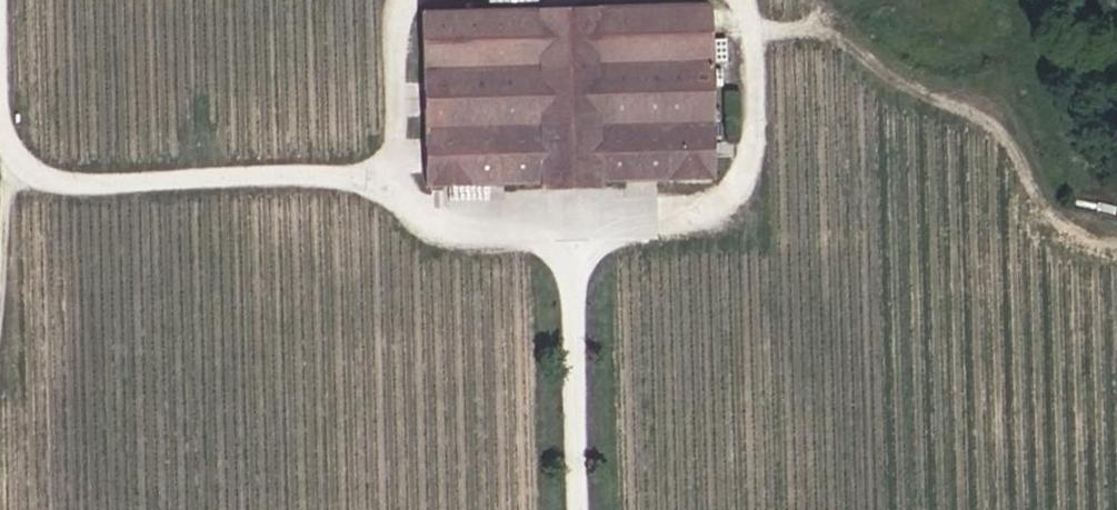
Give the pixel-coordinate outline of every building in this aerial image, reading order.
[(709,12),(418,9),(417,187),(531,187),(531,195),(586,195),(586,190),(707,191),(709,12)]
